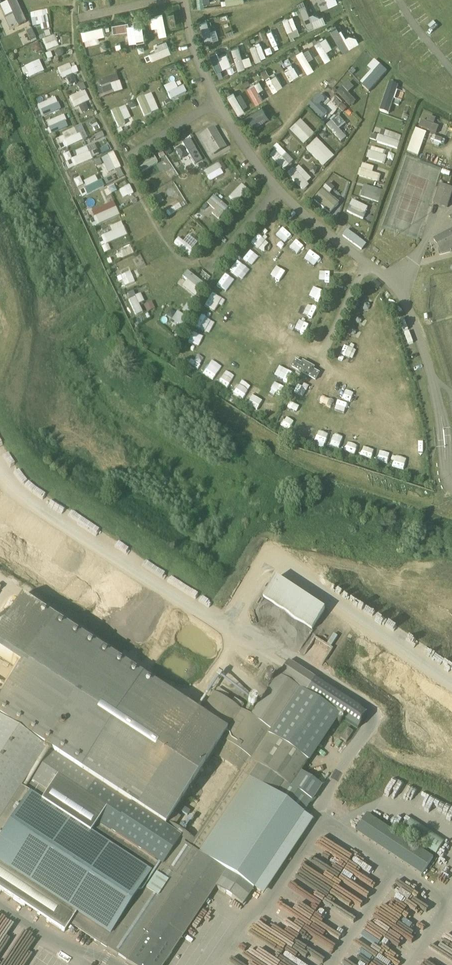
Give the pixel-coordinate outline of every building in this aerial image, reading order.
[(26,26),(18,0),(14,0),(0,4),(0,15),(6,33),(26,26)] [(321,9),(329,6),(326,0),(318,0),(321,9)] [(307,4),(299,7),(309,30),(326,22),(324,16),(313,20),(307,4)] [(31,12),(32,27),(41,26),(41,30),(50,29),(48,11),(31,12)] [(158,27),(160,37),(168,35),(164,14),(151,17),(153,28),(158,27)] [(290,38),(301,35),(293,15),(283,19),(290,38)] [(127,27),(129,43),(144,41),(141,21),(135,22),(135,25),(127,27)] [(207,21),(200,24),(206,43),(213,41),(207,21)] [(86,40),(87,46),(101,43),(99,36),(107,35),(106,31),(110,30),(109,26),(105,27),(105,26),(82,31),(84,40),(86,40)] [(337,28),(331,31),(343,52),(349,48),(337,28)] [(60,33),(42,40),(46,51),(64,44),(60,33)] [(314,44),(325,62),(331,59),(320,41),(314,44)] [(149,54),(152,61),(173,52),(171,45),(149,54)] [(219,77),(236,71),(227,47),(210,53),(219,77)] [(239,47),(232,49),(238,70),(246,68),(239,47)] [(315,69),(304,49),(297,53),(308,73),(315,69)] [(104,53),(87,58),(89,64),(105,59),(104,53)] [(29,79),(44,72),(39,61),(24,68),(29,79)] [(378,67),(364,86),(369,90),(384,71),(378,67)] [(272,91),(282,87),(278,75),(267,78),(272,91)] [(98,89),(101,99),(122,92),(117,76),(100,82),(102,88),(98,89)] [(351,93),(356,89),(349,81),(337,92),(351,107),(358,100),(351,93)] [(399,86),(389,83),(380,112),(389,115),(399,86)] [(247,88),(256,104),(263,100),(254,84),(247,88)] [(70,98),(75,109),(91,102),(86,91),(84,86),(81,88),(83,92),(70,98)] [(186,93),(183,87),(168,94),(171,101),(186,93)] [(228,97),(239,115),(245,111),(234,93),(228,97)] [(320,106),(326,99),(319,93),(307,106),(322,120),(328,113),(320,106)] [(137,100),(145,117),(159,111),(151,94),(137,100)] [(48,102),(38,106),(39,107),(38,108),(43,119),(62,111),(59,104),(58,104),(56,98),(48,101),(48,102)] [(250,131),(270,118),(263,106),(243,119),(250,131)] [(118,109),(112,112),(119,128),(125,125),(118,109)] [(190,132),(211,120),(207,114),(186,125),(190,132)] [(65,115),(47,121),(51,133),(69,128),(65,115)] [(435,125),(437,119),(426,115),(421,128),(437,134),(440,126),(435,125)] [(290,132),(304,146),(315,136),(301,121),(290,132)] [(332,122),(326,127),(341,143),(346,139),(332,122)] [(82,125),(55,137),(62,150),(88,139),(82,125)] [(211,157),(226,148),(214,127),(199,136),(211,157)] [(398,149),(402,136),(381,128),(377,142),(398,149)] [(419,157),(427,133),(416,129),(408,153),(419,157)] [(97,141),(105,137),(102,131),(94,135),(97,141)] [(190,139),(182,143),(194,165),(202,161),(190,139)] [(335,157),(317,139),(306,150),(324,168),(335,157)] [(67,168),(99,158),(95,144),(72,151),(63,154),(67,168)] [(386,164),(387,161),(393,162),(395,153),(371,147),(368,159),(386,164)] [(284,171),(289,167),(281,158),(285,154),(279,148),(270,156),(284,171)] [(114,153),(98,160),(105,178),(98,181),(96,176),(82,182),(80,177),(74,179),(79,189),(82,196),(125,178),(114,153)] [(289,167),(293,163),(285,154),(281,158),(289,167)] [(136,166),(140,173),(158,164),(155,157),(136,166)] [(219,164),(205,173),(208,178),(222,170),(219,164)] [(289,176),(303,191),(307,186),(293,171),(289,176)] [(361,172),(359,178),(378,183),(379,177),(361,172)] [(242,184),(229,198),(236,204),(248,189),(242,184)] [(314,201),(330,215),(340,203),(334,199),(329,195),(335,189),(329,184),(314,201)] [(440,184),(434,203),(447,207),(451,193),(451,188),(440,184)] [(130,185),(119,189),(123,198),(134,193),(130,185)] [(364,186),(361,198),(379,204),(383,192),(364,186)] [(219,219),(228,208),(214,195),(207,203),(214,210),(212,212),(219,219)] [(177,199),(165,206),(170,215),(182,208),(177,199)] [(350,207),(347,213),(364,221),(367,215),(350,207)] [(94,219),(98,227),(121,217),(117,208),(94,219)] [(125,228),(102,238),(106,247),(129,237),(125,228)] [(348,230),(343,237),(363,250),(368,243),(348,230)] [(451,248),(451,231),(435,240),(442,254),(451,248)] [(258,236),(252,244),(264,253),(270,244),(258,236)] [(179,239),(175,243),(189,256),(193,251),(179,239)] [(297,240),(291,247),(299,254),(306,247),(297,240)] [(130,244),(116,249),(120,259),(134,254),(130,244)] [(146,257),(150,262),(164,250),(160,246),(146,257)] [(311,251),(304,259),(313,267),(320,258),(311,251)] [(229,269),(236,276),(244,268),(238,261),(229,269)] [(135,278),(140,276),(137,270),(131,272),(135,278)] [(118,276),(121,287),(134,283),(131,272),(118,276)] [(187,272),(183,277),(199,290),(203,284),(187,272)] [(315,283),(311,293),(321,297),(325,287),(315,283)] [(211,292),(206,306),(218,311),(223,297),(211,292)] [(191,297),(183,311),(189,315),(197,301),(191,297)] [(136,298),(129,301),(136,316),(143,313),(136,298)] [(147,312),(155,309),(152,301),(144,305),(147,312)] [(304,313),(312,316),(315,308),(307,305),(304,313)] [(181,329),(188,318),(178,311),(170,322),(181,329)] [(196,326),(208,332),(214,321),(202,314),(196,326)] [(408,348),(416,346),(410,325),(403,327),(408,348)] [(163,329),(154,339),(165,350),(175,339),(163,329)] [(221,332),(217,341),(226,345),(230,337),(221,332)] [(189,342),(195,346),(200,338),(194,335),(189,342)] [(319,379),(322,374),(295,358),(292,364),(319,379)] [(205,375),(215,381),(223,367),(214,361),(205,375)] [(422,361),(414,363),(420,380),(427,377),(422,361)] [(272,377),(285,385),(292,374),(279,366),(272,377)] [(220,384),(229,388),(234,375),(226,372),(220,384)] [(242,398),(250,385),(242,379),(233,392),(242,398)] [(275,383),(269,392),(278,398),(284,389),(275,383)] [(297,387),(294,393),(304,397),(306,391),(297,387)] [(253,392),(246,401),(255,408),(262,398),(253,392)] [(326,444),(328,435),(318,433),(316,442),(326,444)] [(346,450),(355,454),(359,446),(349,442),(346,450)] [(362,456),(372,458),(374,449),(363,447),(362,456)] [(313,630),(325,610),(277,578),(264,598),(297,620),(313,630)] [(214,692),(200,714),(53,617),(2,697),(0,696),(0,890),(64,932),(69,924),(106,948),(131,964),(164,964),(215,887),(243,905),(254,888),(311,801),(312,801),(322,786),(301,773),(308,762),(339,717),(357,728),(367,714),(314,679),(288,661),(278,676),(277,675),(250,717),(240,710),(244,705),(234,698),(230,703),(214,692)] [(217,687),(215,692),(226,698),(228,693),(217,687)] [(422,876),(434,858),(367,814),(356,832),(422,876)] [(404,832),(438,851),(445,839),(411,820),(404,832)]
